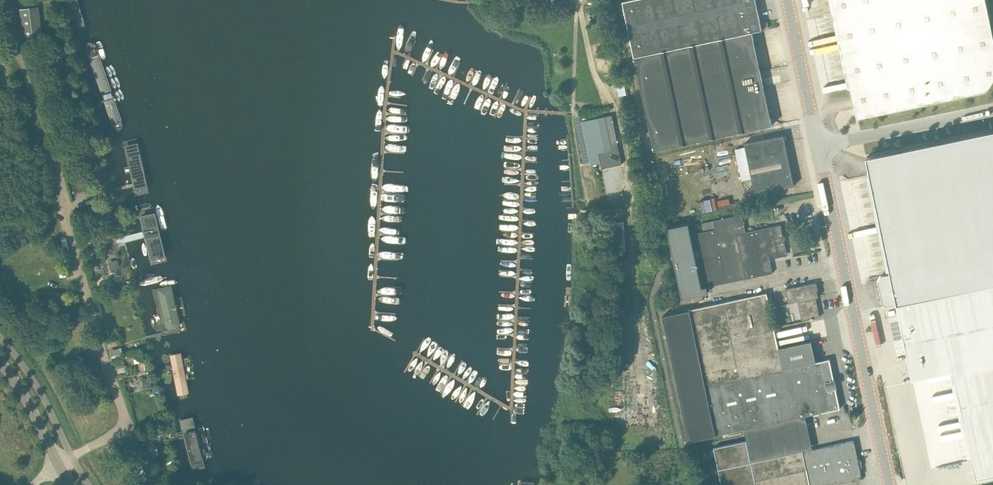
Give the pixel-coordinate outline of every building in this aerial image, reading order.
[(71,1),(79,33),(88,31),(80,0),(73,0),(71,1)] [(623,1),(654,151),(773,125),(752,31),(762,29),(756,0),(628,0),(623,1)] [(858,116),(987,89),(992,79),(992,32),(986,0),(833,0),(858,116)] [(35,6),(20,9),(24,38),(35,37),(36,37),(42,36),(41,28),(38,6),(35,6)] [(822,89),(823,92),(847,88),(840,38),(837,39),(836,36),(832,37),(835,62),(825,63),(828,88),(822,89)] [(85,45),(114,133),(125,129),(96,41),(85,45)] [(602,48),(594,49),(598,69),(606,67),(602,48)] [(610,115),(592,119),(600,159),(601,162),(602,165),(602,168),(622,164),(621,161),(617,142),(615,142),(614,139),(612,125),(610,115)] [(866,157),(891,274),(881,276),(878,280),(883,302),(887,305),(897,303),(992,283),(992,130),(866,157)] [(755,193),(784,187),(794,185),(784,135),(745,143),(755,193)] [(136,137),(119,141),(132,200),(149,197),(136,137)] [(146,274),(169,268),(153,205),(129,211),(146,274)] [(99,211),(103,222),(104,223),(115,219),(110,207),(99,211)] [(787,251),(781,224),(746,232),(742,214),(702,223),(703,229),(714,227),(715,229),(690,234),(688,224),(667,228),(682,298),(708,293),(707,287),(773,273),(769,255),(775,254),(776,258),(782,256),(781,253),(787,251)] [(109,261),(112,271),(121,268),(118,258),(109,261)] [(151,281),(166,346),(180,343),(165,278),(151,281)] [(786,288),(785,288),(788,303),(789,303),(789,302),(798,301),(802,320),(811,319),(813,319),(813,318),(820,317),(816,297),(818,297),(815,282),(814,282),(815,283),(786,289),(786,288)] [(897,303),(913,378),(953,369),(972,459),(973,460),(976,477),(992,473),(992,283),(897,303)] [(689,310),(663,316),(689,441),(745,429),(796,418),(840,408),(830,359),(816,362),(812,341),(778,348),(767,293),(689,309),(689,310)] [(123,346),(110,349),(113,360),(126,357),(123,346)] [(132,350),(135,363),(146,361),(143,348),(132,350)] [(182,352),(166,355),(175,403),(191,400),(182,352)] [(842,480),(862,475),(861,475),(854,441),(855,440),(835,444),(803,451),(796,418),(745,429),(746,439),(714,446),(722,484),(819,484),(842,480)] [(197,427),(178,432),(184,455),(203,451),(197,427)]
